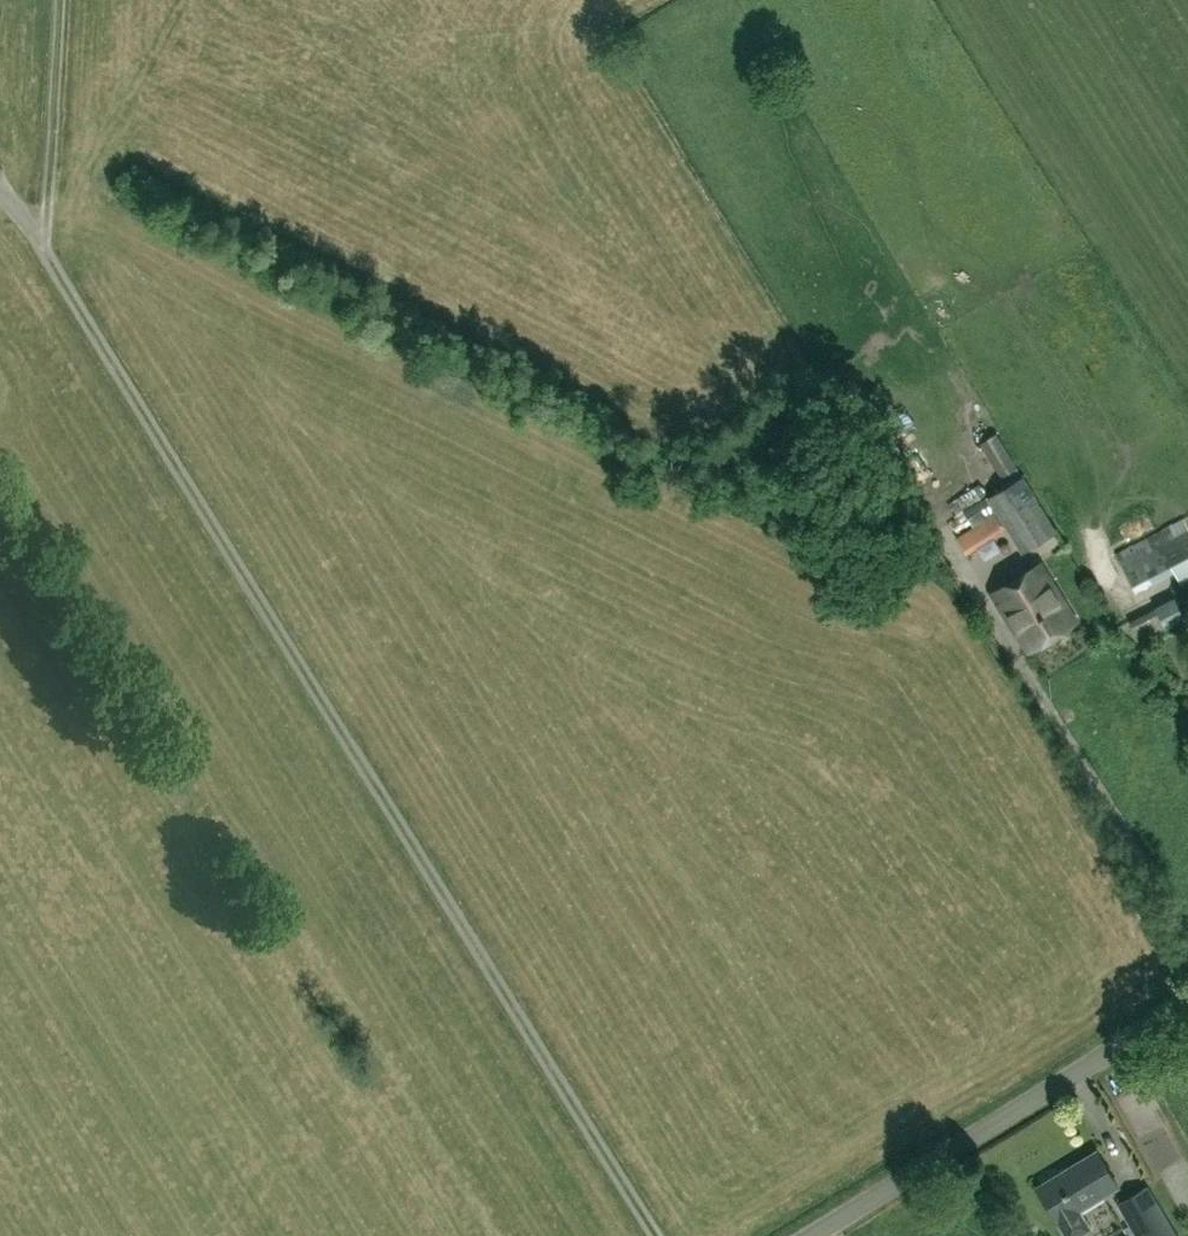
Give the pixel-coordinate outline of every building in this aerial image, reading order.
[(1001,477),(1017,467),(997,434),(981,444),(1001,477)] [(988,499),(966,512),(974,526),(996,512),(1007,530),(1022,554),(1057,532),(1023,477),(988,499)] [(1187,581),(1187,530),(1182,518),(1116,554),(1137,593),(1174,572),(1181,585),(1187,581)] [(993,592),(1029,650),(1075,622),(1039,563),(993,592)] [(1184,617),(1174,598),(1129,621),(1139,640),(1184,617)] [(1080,1208),(1118,1185),(1097,1151),(1037,1187),(1058,1222),(1057,1222),(1065,1235),(1081,1235),(1092,1229),(1080,1208)] [(1148,1185),(1116,1204),(1129,1226),(1123,1230),(1127,1235),(1177,1235),(1148,1185)]
